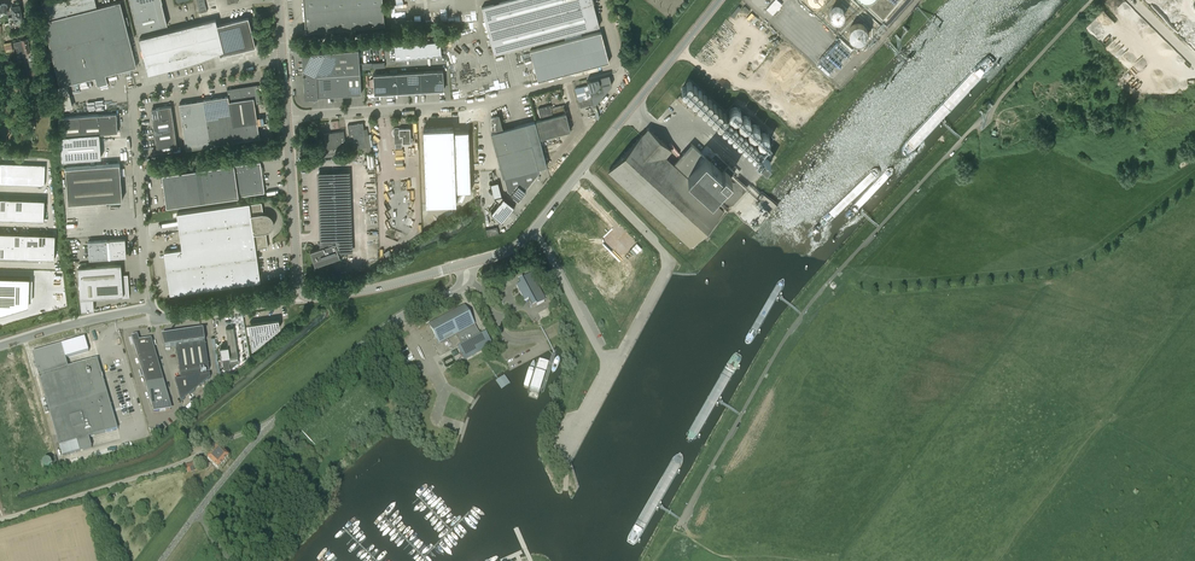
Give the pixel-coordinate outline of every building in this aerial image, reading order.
[(126,26),(120,2),(97,8),(95,0),(65,0),(51,3),(51,4),(47,4),(47,15),(48,20),(43,21),(60,86),(95,77),(97,85),(108,83),(106,75),(137,67),(126,26)] [(138,32),(167,24),(167,25),(167,24),(162,2),(162,1),(161,1),(161,0),(130,0),(138,32)] [(200,13),(207,11),(204,0),(197,0),(200,13)] [(306,30),(306,32),(385,26),(382,0),(303,0),(306,30)] [(484,16),(494,54),(599,26),(592,0),(508,0),(482,7),(484,16)] [(778,0),(774,0),(766,9),(773,15),(782,4),(778,0)] [(742,4),(726,25),(731,29),(748,8),(742,4)] [(11,6),(13,16),(9,17),(9,25),(15,24),(15,21),(22,20),(19,5),(11,6)] [(844,12),(843,9),(840,8),(837,7),(834,8),(832,9),(830,12),(830,15),(830,18),(832,20),(834,22),(837,22),(840,22),(843,20),(844,17),(845,15),(844,12)] [(248,17),(221,24),(217,25),(216,19),(139,38),(146,67),(169,61),(169,69),(175,67),(184,64),(189,63),(194,61),(201,59),(208,56),(212,55),(219,52),(220,55),(256,46),(248,17)] [(869,29),(867,26),(863,24),(859,23),(856,24),(852,26),(850,30),(850,33),(850,37),(853,40),(856,42),(860,43),(863,42),(867,40),(869,37),(869,33),(869,29)] [(608,62),(605,47),(603,47),(601,43),(603,42),(601,32),(530,51),(538,81),(604,63),(608,62)] [(19,54),(25,52),(25,53),(30,51),(27,39),(21,40),(21,41),(13,43),(14,47),(17,46),(19,54)] [(440,41),(395,45),(396,59),(442,55),(440,41)] [(358,48),(302,54),(303,71),(306,71),(306,75),(317,74),(325,74),(332,74),(341,73),(360,72),(360,69),(371,68),(371,63),(359,64),(358,48)] [(25,78),(22,60),(16,61),(19,73),(20,79),(25,78)] [(443,70),(433,71),(434,90),(444,90),(443,70)] [(434,90),(433,71),(424,72),(425,91),(434,90)] [(361,93),(360,72),(341,73),(343,95),(361,93)] [(424,72),(407,73),(408,92),(425,91),(424,72)] [(341,73),(332,74),(333,95),(343,95),(341,73)] [(398,73),(386,74),(387,93),(399,92),(398,73)] [(407,73),(398,73),(399,92),(408,92),(407,73)] [(306,75),(303,75),(305,98),(318,97),(317,74),(306,75)] [(326,96),(325,74),(317,74),(318,97),(318,96),(326,96)] [(332,74),(325,74),(326,96),(333,95),(332,74)] [(387,93),(386,74),(373,75),(375,94),(387,93)] [(611,81),(609,74),(588,80),(594,103),(597,102),(603,95),(600,84),(611,81)] [(586,82),(574,85),(580,107),(593,104),(586,82)] [(258,84),(239,87),(227,89),(228,96),(233,126),(257,122),(254,104),(261,103),(258,84)] [(680,95),(677,98),(685,106),(688,103),(680,95)] [(228,96),(179,104),(186,149),(235,142),(235,141),(233,126),(228,96)] [(690,104),(687,108),(692,113),(695,110),(690,104)] [(550,105),(538,108),(540,118),(565,111),(563,105),(551,108),(550,105)] [(171,106),(156,108),(156,109),(151,109),(152,115),(153,123),(173,120),(171,106)] [(735,107),(733,107),(731,108),(730,110),(729,112),(729,114),(730,116),(731,117),(732,119),(734,119),(736,119),(738,119),(740,117),(741,116),(741,113),(741,111),(740,109),(739,108),(737,107),(735,107)] [(566,113),(536,121),(541,139),(571,130),(566,113)] [(98,115),(98,114),(59,117),(60,136),(62,160),(101,158),(99,133),(118,132),(117,122),(115,122),(115,114),(98,115)] [(497,129),(497,131),(491,132),(503,177),(507,176),(540,167),(547,165),(535,121),(503,129),(499,114),(496,114),(496,116),(491,117),(492,120),(493,120),(493,121),(492,121),(492,123),(493,123),(493,124),(492,124),(492,129),(497,129)] [(744,115),(742,116),(740,117),(739,119),(738,120),(738,122),(739,124),(740,126),(742,127),(743,128),(745,128),(747,127),(749,126),(750,124),(751,122),(751,120),(750,118),(748,117),(746,116),(744,115)] [(173,120),(153,123),(155,138),(175,134),(173,120)] [(257,122),(233,126),(235,141),(260,138),(257,122)] [(367,136),(365,136),(363,123),(347,125),(351,150),(362,148),(363,154),(371,153),(370,146),(371,146),(369,138),(368,138),(367,136)] [(754,124),(752,125),(750,126),(749,127),(748,129),(748,131),(749,133),(750,135),(751,136),(753,136),(755,136),(757,136),(759,135),(760,133),(760,131),(760,129),(759,127),(758,125),(756,124),(754,124)] [(403,144),(411,143),(410,128),(399,129),(398,129),(397,129),(396,129),(395,129),(394,129),(394,130),(394,131),(394,132),(394,133),(394,134),(395,135),(395,143),(403,143),(403,144)] [(455,135),(454,135),(454,129),(424,130),(426,204),(456,203),(456,188),(457,188),(457,191),(471,191),(469,131),(464,131),(459,131),(455,131),(455,135)] [(691,244),(710,222),(722,209),(664,156),(670,150),(648,129),(610,170),(691,244)] [(341,143),(345,142),(343,131),(323,134),(326,153),(333,152),(333,148),(342,147),(341,143)] [(763,133),(761,133),(759,135),(758,136),(757,138),(757,140),(758,142),(759,144),(760,145),(762,145),(764,145),(766,145),(768,144),(769,142),(770,140),(769,138),(769,136),(767,134),(765,133),(763,133)] [(175,134),(155,138),(157,152),(178,149),(175,134)] [(747,188),(739,181),(733,181),(732,180),(740,171),(735,166),(732,168),(728,164),(728,165),(706,145),(701,152),(692,143),(675,162),(688,174),(688,175),(723,206),(733,204),(747,188)] [(760,152),(755,158),(766,167),(770,162),(760,152)] [(239,196),(265,192),(260,162),(234,166),(234,165),(162,175),(167,207),(239,197),(239,196)] [(122,200),(120,164),(66,167),(68,204),(122,200)] [(540,167),(507,176),(511,189),(514,191),(511,194),(519,200),(526,191),(525,190),(541,171),(540,167)] [(334,173),(320,173),(322,235),(336,234),(334,173)] [(493,183),(498,198),(504,196),(500,181),(493,183)] [(503,197),(491,212),(502,221),(514,205),(503,197)] [(261,281),(259,274),(256,249),(269,247),(268,246),(268,247),(266,232),(267,232),(267,231),(268,231),(269,231),(270,230),(271,229),(271,228),(272,227),(273,226),(273,224),(273,223),(273,221),(273,220),(272,218),(272,217),(271,216),(270,215),(269,215),(268,214),(267,214),(266,214),(266,213),(265,213),(264,213),(263,213),(262,203),(262,202),(250,204),(249,203),(177,213),(182,249),(164,252),(170,294),(261,281)] [(497,227),(486,229),(487,236),(499,234),(497,227)] [(15,244),(15,233),(0,232),(0,243),(15,244)] [(15,233),(15,244),(27,244),(27,233),(15,233)] [(27,233),(27,244),(39,245),(39,234),(27,233)] [(39,234),(39,245),(47,245),(47,234),(39,234)] [(47,234),(47,245),(55,245),(55,234),(47,234)] [(89,259),(114,258),(114,257),(125,257),(124,248),(126,248),(126,245),(124,245),(124,239),(113,240),(88,241),(89,259)] [(14,257),(15,244),(0,243),(0,256),(14,257)] [(315,266),(340,257),(335,243),(310,251),(315,266)] [(15,244),(14,257),(26,257),(27,244),(15,244)] [(27,244),(26,257),(39,258),(39,245),(27,244)] [(39,245),(39,258),(47,258),(47,245),(39,245)] [(47,245),(47,258),(54,258),(55,245),(47,245)] [(628,250),(604,276),(614,286),(638,260),(628,250)] [(121,264),(78,267),(81,299),(81,311),(94,311),(93,298),(117,296),(117,298),(129,297),(128,280),(127,280),(127,276),(122,276),(121,264)] [(518,290),(519,293),(520,292),(525,302),(530,299),(532,303),(530,304),(532,308),(544,301),(532,279),(534,278),(531,274),(518,281),(520,280),(522,284),(517,286),(519,289),(518,290)] [(29,305),(30,277),(0,276),(0,314),(29,305)] [(464,305),(429,325),(439,344),(434,346),(440,358),(458,348),(465,360),(492,345),(486,333),(481,336),(464,305)] [(254,336),(251,337),(252,349),(280,327),(279,320),(252,324),(254,336)] [(104,323),(88,328),(91,340),(93,340),(91,333),(106,328),(104,323)] [(228,345),(220,347),(224,369),(230,368),(230,367),(231,367),(237,362),(237,361),(238,361),(236,345),(233,327),(226,328),(228,345)] [(179,346),(205,342),(205,339),(204,339),(203,332),(197,333),(196,334),(196,332),(193,332),(194,334),(193,334),(193,333),(182,335),(180,334),(180,335),(165,338),(166,345),(164,345),(165,349),(179,346)] [(151,340),(139,342),(138,336),(132,338),(135,350),(153,347),(152,347),(151,340)] [(605,337),(598,341),(601,347),(608,343),(605,337)] [(61,345),(32,354),(37,368),(39,377),(56,435),(60,447),(62,457),(79,452),(92,448),(89,438),(118,430),(100,370),(100,368),(97,360),(70,368),(68,368),(66,359),(89,352),(88,347),(85,338),(61,345)] [(205,342),(179,346),(179,348),(176,348),(181,379),(175,380),(182,402),(185,399),(185,396),(190,396),(196,391),(195,388),(200,387),(211,378),(211,375),(208,376),(207,371),(210,370),(205,344),(203,344),(202,343),(205,342)] [(154,354),(153,347),(135,350),(137,357),(155,354),(154,354)] [(155,354),(137,357),(139,364),(157,361),(156,361),(155,354)] [(14,359),(3,362),(7,376),(18,373),(14,359)] [(539,360),(527,396),(536,399),(548,363),(539,360)] [(157,361),(139,364),(141,371),(159,368),(158,368),(157,361)] [(159,368),(141,371),(143,378),(161,375),(160,375),(159,368)] [(18,373),(7,376),(9,383),(20,380),(18,373)] [(162,382),(161,375),(143,378),(146,385),(163,382),(162,382)] [(0,378),(0,386),(9,383),(7,376),(0,378)] [(20,380),(9,383),(11,390),(22,387),(20,380)] [(163,382),(146,385),(148,392),(165,389),(164,389),(163,382)] [(0,386),(0,391),(1,393),(11,390),(9,383),(0,386)] [(22,387),(11,390),(13,397),(24,394),(22,387)] [(165,389),(148,392),(152,406),(170,403),(169,403),(168,396),(167,396),(165,389)] [(11,390),(1,393),(3,400),(13,397),(11,390)] [(24,394),(13,397),(15,404),(26,401),(24,394)] [(13,397),(3,400),(5,407),(15,404),(13,397)] [(26,401),(15,404),(17,411),(28,408),(26,401)] [(170,403),(152,406),(154,413),(171,411),(170,403)] [(15,404),(5,407),(7,414),(17,411),(15,404)] [(28,408),(17,411),(19,418),(30,415),(28,408)] [(17,411),(7,414),(9,421),(19,418),(17,411)] [(30,415),(19,418),(21,425),(32,422),(30,415)] [(19,418),(9,421),(11,428),(21,425),(19,418)] [(32,422),(21,425),(23,432),(34,429),(32,422)] [(21,425),(11,428),(13,435),(23,432),(21,425)] [(34,429),(23,432),(25,439),(36,436),(34,429)] [(23,432),(13,435),(15,442),(25,439),(23,432)] [(36,436),(25,439),(28,446),(38,443),(36,436)] [(25,439),(15,442),(17,449),(28,446),(25,439)] [(38,443),(28,446),(30,456),(41,452),(38,443)] [(28,446),(17,449),(20,459),(30,456),(28,446)] [(218,448),(208,460),(218,469),(229,457),(218,448)] [(30,456),(20,459),(22,467),(33,464),(30,456)] [(185,466),(186,469),(188,474),(199,470),(196,462),(185,466)]
